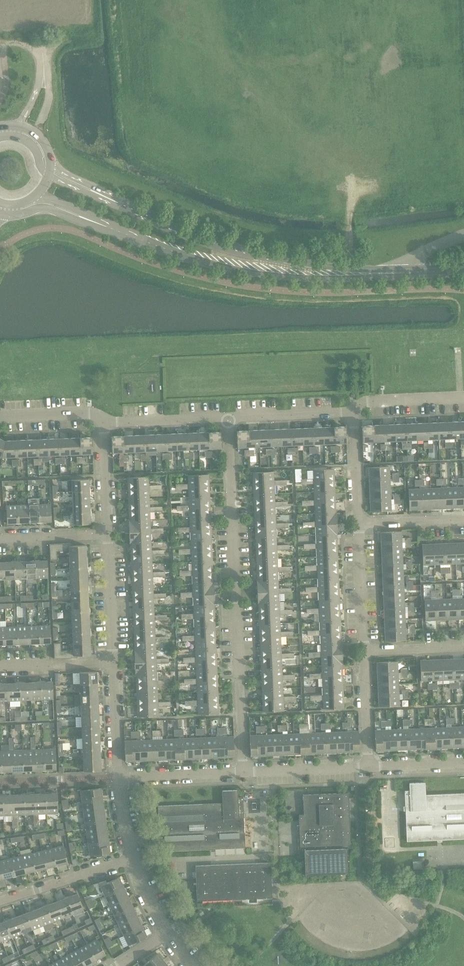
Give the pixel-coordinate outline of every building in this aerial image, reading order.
[(449,422),(439,423),(439,439),(450,438),(449,422)] [(460,422),(449,422),(450,438),(461,438),(460,422)] [(428,423),(417,424),(418,440),(428,439),(428,423)] [(439,423),(428,423),(428,439),(439,439),(439,423)] [(406,424),(395,425),(396,441),(407,440),(406,424)] [(417,424),(406,424),(407,440),(418,440),(417,424)] [(375,442),(374,425),(363,426),(363,442),(375,442)] [(385,425),(374,425),(375,442),(385,441),(385,425)] [(395,425),(385,425),(385,441),(396,441),(395,425)] [(335,427),(324,428),(325,444),(336,443),(335,427)] [(346,427),(335,427),(336,443),(347,443),(346,427)] [(302,428),(292,429),(292,445),(303,445),(302,428)] [(313,428),(302,428),(303,445),(314,444),(313,428)] [(324,428),(313,428),(314,444),(325,444),(324,428)] [(281,429),(270,430),(271,446),(282,446),(281,429)] [(292,429),(281,429),(282,446),(292,445),(292,429)] [(259,430),(249,431),(249,447),(260,446),(259,430)] [(270,430),(259,430),(260,446),(271,446),(270,430)] [(249,447),(249,431),(237,431),(238,447),(249,447)] [(210,432),(199,433),(200,449),(210,449),(210,432)] [(221,432),(210,432),(210,449),(222,448),(221,432)] [(188,433),(177,434),(178,450),(189,449),(188,433)] [(199,433),(188,433),(189,449),(200,449),(199,433)] [(167,434),(156,435),(156,451),(167,450),(167,434)] [(177,434),(167,434),(167,450),(178,450),(177,434)] [(145,435),(134,436),(135,452),(146,451),(145,435)] [(156,435),(145,435),(146,451),(156,451),(156,435)] [(124,452),(123,436),(112,437),(113,453),(124,452)] [(134,436),(123,436),(124,452),(135,452),(134,436)] [(92,437),(81,438),(82,454),(93,454),(92,437)] [(70,438),(59,439),(60,455),(71,455),(70,438)] [(81,438),(70,438),(71,455),(82,454),(81,438)] [(49,439),(38,440),(39,456),(49,455),(49,439)] [(59,439),(49,439),(49,455),(60,455),(59,439)] [(27,440),(16,441),(17,457),(28,456),(27,440)] [(38,440),(27,440),(28,456),(39,456),(38,440)] [(5,441),(2,457),(17,457),(16,441),(5,441)] [(369,467),(370,479),(390,478),(390,467),(369,467)] [(314,470),(314,479),(314,481),(335,480),(334,469),(314,470)] [(253,473),(254,484),(274,483),(274,481),(274,472),(253,473)] [(189,484),(183,485),(183,489),(189,489),(189,487),(210,486),(209,474),(189,475),(189,484)] [(128,478),(129,489),(149,488),(149,486),(149,477),(128,478)] [(390,478),(370,479),(370,490),(391,489),(390,478)] [(72,480),(72,491),(90,491),(89,479),(72,480)] [(314,479),(308,479),(308,484),(314,483),(315,492),(335,491),(335,480),(314,481),(314,479)] [(275,494),(274,485),(281,485),(280,481),(274,481),(274,483),(254,484),(254,495),(275,494)] [(149,488),(129,489),(129,500),(150,499),(149,490),(155,490),(155,486),(149,486),(149,488)] [(210,486),(189,487),(189,489),(190,497),(210,497),(210,486)] [(453,488),(453,508),(463,508),(463,502),(463,487),(453,488)] [(442,488),(431,489),(432,509),(443,509),(442,488)] [(453,488),(442,488),(443,509),(453,508),(453,488)] [(391,489),(370,490),(371,500),(391,499),(391,489)] [(421,509),(420,489),(409,489),(410,510),(421,509)] [(431,489),(420,489),(421,509),(432,509),(431,489)] [(90,491),(72,491),(73,502),(90,501),(90,491)] [(335,491),(315,492),(315,501),(315,503),(336,502),(335,491)] [(275,494),(254,495),(255,505),(275,504),(275,502),(275,494)] [(190,506),(184,506),(184,510),(190,510),(190,508),(210,507),(210,497),(190,497),(190,506)] [(150,499),(129,500),(130,511),(150,510),(150,508),(150,499)] [(391,499),(371,500),(371,512),(392,511),(391,499)] [(90,501),(73,502),(73,513),(90,512),(90,501)] [(315,501),(309,501),(309,505),(315,505),(316,514),(337,513),(337,512),(336,512),(336,502),(315,503),(315,501)] [(275,504),(255,505),(255,516),(276,515),(275,507),(282,506),(281,502),(275,502),(275,504)] [(40,504),(29,505),(30,522),(40,522),(40,504)] [(51,504),(40,504),(40,522),(52,521),(51,504)] [(19,523),(18,505),(7,506),(8,523),(19,523)] [(29,505),(18,505),(19,523),(30,522),(29,505)] [(130,521),(129,521),(150,520),(150,512),(156,512),(156,507),(150,508),(150,510),(130,511),(130,521)] [(190,508),(190,510),(190,519),(211,518),(210,507),(190,508)] [(90,512),(73,513),(74,524),(91,524),(90,512)] [(337,513),(316,514),(316,522),(316,524),(337,523),(337,513)] [(276,515),(255,516),(256,527),(276,526),(276,524),(276,515)] [(191,527),(185,528),(185,532),(191,532),(191,530),(211,529),(211,518),(190,519),(191,527)] [(150,520),(129,521),(130,532),(151,531),(151,529),(150,520)] [(316,522),(310,522),(310,527),(316,527),(317,535),(338,534),(337,523),(316,524),(316,522)] [(276,526),(256,527),(256,538),(277,537),(276,528),(282,528),(282,524),(276,524),(276,526)] [(151,531),(130,532),(130,543),(151,542),(151,534),(157,533),(157,529),(151,529),(151,531)] [(191,530),(191,532),(191,541),(212,540),(211,529),(191,530)] [(381,532),(382,544),(402,543),(402,531),(381,532)] [(317,535),(317,544),(317,546),(338,545),(337,535),(338,535),(338,534),(317,535)] [(277,537),(256,538),(257,549),(277,548),(277,546),(277,537)] [(192,549),(186,549),(186,554),(192,554),(192,551),(212,551),(212,540),(191,541),(192,549)] [(151,542),(130,543),(130,544),(131,543),(131,554),(152,553),(152,551),(151,542)] [(70,551),(70,557),(87,557),(87,545),(70,546),(70,543),(50,544),(51,560),(58,560),(57,551),(70,551)] [(402,543),(382,544),(382,554),(403,554),(402,543)] [(455,543),(445,544),(445,564),(456,564),(455,543)] [(455,543),(456,564),(463,563),(463,543),(455,543)] [(317,544),(311,544),(311,549),(317,548),(318,557),(338,556),(338,545),(317,546),(317,544)] [(435,564),(434,544),(423,545),(423,565),(435,564)] [(445,544),(434,544),(435,564),(445,564),(445,544)] [(277,548),(257,549),(257,560),(278,559),(277,550),(283,550),(283,545),(277,546),(277,548)] [(152,553),(131,554),(132,565),(152,564),(152,555),(158,555),(158,551),(152,551),(152,553)] [(192,551),(192,554),(192,562),(213,562),(212,551),(192,551)] [(403,554),(382,554),(383,565),(403,564),(403,554)] [(318,557),(318,566),(318,568),(338,567),(338,556),(318,557)] [(87,557),(70,557),(70,568),(88,567),(87,557)] [(278,559),(257,560),(258,570),(278,569),(278,567),(278,559)] [(48,560),(36,561),(37,578),(48,578),(48,560)] [(25,561),(15,562),(15,579),(26,579),(25,561)] [(36,561),(25,561),(26,579),(37,578),(36,561)] [(15,562),(4,562),(5,580),(15,579),(15,562)] [(193,571),(186,571),(187,576),(193,575),(193,573),(213,572),(213,562),(192,562),(193,571)] [(152,564),(132,565),(132,576),(153,575),(153,573),(152,564)] [(403,564),(383,565),(383,576),(404,575),(403,564)] [(318,566),(312,566),(312,570),(318,570),(318,579),(339,578),(338,567),(318,568),(318,566)] [(88,567),(70,568),(71,579),(88,578),(88,567)] [(257,581),(278,580),(278,572),(284,571),(284,567),(278,567),(278,569),(258,570),(258,581),(257,581)] [(153,575),(132,576),(133,586),(153,585),(153,577),(159,577),(159,572),(153,573),(153,575)] [(213,572),(193,573),(193,575),(193,584),(214,583),(214,582),(213,572)] [(404,575),(383,576),(384,587),(404,586),(404,575)] [(88,578),(71,579),(71,590),(88,589),(88,578)] [(318,579),(319,587),(319,589),(339,589),(339,578),(318,579)] [(278,580),(257,581),(258,592),(279,591),(279,589),(278,580)] [(194,592),(187,593),(188,597),(194,597),(194,595),(215,594),(214,583),(193,584),(194,592)] [(153,585),(133,586),(133,597),(154,596),(154,594),(153,585)] [(404,586),(384,587),(384,598),(404,597),(404,586)] [(319,587),(313,588),(313,592),(319,592),(319,600),(340,599),(339,589),(319,589),(319,587)] [(88,589),(71,590),(72,601),(89,600),(88,589)] [(279,591),(258,592),(258,603),(279,602),(279,593),(285,593),(285,589),(279,589),(279,591)] [(154,596),(133,597),(134,608),(154,607),(154,598),(160,598),(160,594),(154,594),(154,596)] [(215,594),(194,595),(194,597),(194,605),(215,605),(215,594)] [(404,597),(384,598),(385,608),(405,607),(404,597)] [(319,600),(320,609),(320,611),(340,610),(340,599),(319,600)] [(447,599),(436,600),(437,620),(448,619),(447,599)] [(458,599),(447,599),(448,619),(459,619),(458,599)] [(89,600),(72,601),(72,612),(89,611),(89,600)] [(437,620),(436,600),(425,600),(426,620),(437,620)] [(279,602),(258,603),(259,603),(259,613),(280,613),(280,610),(279,602)] [(194,614),(188,614),(188,619),(195,618),(195,616),(215,615),(215,605),(194,605),(194,614)] [(154,607),(134,608),(134,619),(155,618),(154,616),(154,607)] [(405,607),(385,608),(385,619),(405,618),(405,607)] [(320,609),(314,609),(314,613),(320,613),(320,622),(341,621),(340,610),(320,611),(320,609)] [(280,613),(259,613),(260,624),(280,623),(280,615),(286,614),(286,610),(280,610),(280,613)] [(89,611),(72,612),(73,622),(90,622),(89,611)] [(155,618),(134,619),(135,629),(155,629),(155,620),(161,620),(161,615),(154,616),(155,618)] [(195,616),(195,618),(195,627),(215,626),(215,615),(195,616)] [(405,618),(385,619),(385,630),(406,629),(405,618)] [(320,622),(321,631),(321,633),(341,632),(341,621),(320,622)] [(90,622),(73,622),(73,633),(90,632),(90,622)] [(280,623),(260,624),(260,635),(281,634),(281,632),(280,623)] [(50,625),(39,626),(40,643),(51,643),(50,625)] [(28,626),(17,627),(18,644),(29,644),(28,626)] [(39,626),(28,626),(29,644),(40,643),(39,626)] [(195,636),(189,636),(189,640),(196,640),(195,638),(216,637),(215,626),(195,627),(195,636)] [(17,627),(7,627),(7,644),(18,644),(17,627)] [(155,629),(135,629),(135,640),(155,640),(155,637),(155,629)] [(406,629),(385,630),(386,641),(406,640),(406,629)] [(321,631),(314,631),(315,635),(321,635),(321,644),(342,643),(342,642),(341,632),(321,633),(321,631)] [(90,632),(73,633),(73,644),(91,643),(90,632)] [(281,634),(260,635),(261,646),(281,645),(281,636),(287,636),(287,632),(281,632),(281,634)] [(136,651),(135,651),(156,651),(156,642),(162,641),(162,637),(155,637),(155,640),(135,640),(136,651)] [(216,637),(195,638),(196,640),(196,649),(216,648),(216,637)] [(91,643),(73,644),(74,650),(62,651),(61,643),(54,643),(55,659),(75,658),(75,655),(91,654),(91,643)] [(321,644),(322,652),(322,654),(343,654),(342,643),(321,644)] [(281,645),(261,646),(261,657),(282,656),(281,654),(281,645)] [(196,657),(190,658),(190,662),(197,662),(196,660),(217,659),(216,648),(196,649),(196,657)] [(156,651),(135,651),(135,662),(156,661),(156,659),(156,651)] [(322,652),(315,653),(316,657),(322,657),(322,665),(343,664),(343,654),(322,654),(322,652)] [(282,656),(261,657),(262,668),(282,667),(282,658),(288,658),(288,654),(281,654),(282,656)] [(156,661),(135,662),(136,673),(157,672),(156,664),(163,663),(163,659),(156,659),(156,661)] [(196,660),(197,662),(197,670),(217,670),(217,659),(196,660)] [(453,659),(443,660),(444,680),(454,679),(453,659)] [(453,659),(454,679),(463,679),(463,659),(453,659)] [(433,680),(432,660),(421,661),(421,681),(433,680)] [(443,660),(432,660),(433,680),(444,680),(443,660)] [(378,662),(378,674),(398,673),(398,661),(378,662)] [(322,665),(322,674),(323,676),(343,675),(343,665),(343,664),(322,665)] [(282,667),(262,668),(262,678),(282,678),(282,675),(282,667)] [(197,679),(191,679),(191,684),(197,683),(197,681),(218,680),(217,670),(197,670),(197,679)] [(80,673),(81,684),(98,683),(97,672),(80,673)] [(157,672),(136,673),(136,674),(137,674),(137,684),(157,683),(157,681),(157,672)] [(398,673),(378,674),(378,684),(399,684),(398,673)] [(322,674),(316,674),(316,678),(323,678),(323,687),(343,686),(343,675),(323,676),(322,674)] [(282,678),(262,678),(263,689),(283,688),(283,680),(289,679),(289,675),(282,675),(282,678)] [(197,681),(197,683),(198,692),(218,691),(218,680),(197,681)] [(157,683),(137,684),(137,695),(158,694),(157,685),(164,685),(163,681),(157,681),(157,683)] [(42,682),(31,683),(32,700),(42,699),(42,682)] [(53,682),(42,682),(42,699),(54,699),(53,682)] [(20,683),(9,684),(10,701),(21,700),(20,683)] [(31,683),(20,683),(21,700),(32,700),(31,683)] [(98,683),(81,684),(81,695),(98,694),(98,683)] [(0,684),(0,701),(10,701),(9,684),(0,684)] [(399,684),(378,684),(379,695),(399,694),(399,684)] [(343,686),(323,687),(323,695),(323,698),(344,697),(343,686)] [(283,688),(263,689),(263,700),(283,699),(283,697),(283,688)] [(198,701),(192,701),(192,705),(198,705),(198,703),(219,702),(218,691),(198,692),(198,701)] [(98,694),(81,695),(81,705),(99,705),(98,694)] [(158,694),(137,695),(138,705),(158,704),(158,702),(158,694)] [(399,694),(379,695),(379,706),(400,706),(399,694)] [(323,695),(317,696),(317,700),(324,700),(324,709),(344,708),(344,697),(323,698),(323,695)] [(283,699),(263,700),(264,711),(284,711),(283,701),(290,701),(290,697),(283,697),(283,699)] [(158,704),(138,705),(138,717),(159,716),(158,707),(165,706),(164,702),(158,702),(158,704)] [(198,703),(198,705),(199,714),(219,713),(219,702),(198,703)] [(99,705),(81,705),(82,716),(99,716),(99,705)] [(99,716),(82,716),(82,727),(100,726),(99,716)] [(100,726),(82,727),(83,738),(100,737),(100,726)] [(451,727),(441,728),(442,748),(452,747),(451,727)] [(462,727),(451,727),(452,747),(463,747),(462,727)] [(430,728),(419,729),(420,749),(431,748),(430,728)] [(441,728),(430,728),(431,748),(442,748),(441,728)] [(397,729),(387,730),(388,750),(398,750),(397,729)] [(408,729),(397,729),(398,750),(409,749),(408,729)] [(419,729),(408,729),(409,749),(420,749),(419,729)] [(388,750),(387,730),(375,730),(376,751),(388,750)] [(359,731),(348,732),(349,752),(360,751),(359,731)] [(326,732),(315,733),(316,753),(327,753),(326,732)] [(337,732),(326,732),(327,753),(338,752),(337,732)] [(348,732),(337,732),(338,752),(349,752),(348,732)] [(305,733),(294,734),(295,754),(305,754),(305,733)] [(315,733),(305,733),(305,754),(316,753),(315,733)] [(283,734),(272,735),(273,755),(284,755),(283,734)] [(294,734),(283,734),(284,755),(295,754),(294,734)] [(262,756),(261,735),(250,736),(251,756),(262,756)] [(272,735),(261,735),(262,756),(273,755),(272,735)] [(234,736),(222,737),(223,757),(235,757),(234,736)] [(100,737),(83,738),(83,749),(100,748),(100,737)] [(212,737),(201,738),(202,758),(213,758),(212,737)] [(222,737),(212,737),(213,758),(223,757),(222,737)] [(190,738),(179,739),(180,759),(191,759),(190,738)] [(201,738),(190,738),(191,759),(202,758),(201,738)] [(169,739),(158,740),(159,760),(169,760),(169,739)] [(179,739),(169,739),(169,760),(180,759),(179,739)] [(147,740),(136,741),(137,761),(148,760),(147,740)] [(158,740),(147,740),(148,760),(159,760),(158,740)] [(137,761),(136,741),(125,741),(126,761),(137,761)] [(35,743),(31,744),(31,750),(33,750),(34,770),(45,770),(44,749),(36,750),(35,743)] [(14,744),(9,744),(10,751),(12,751),(13,771),(24,770),(23,750),(14,750),(14,744)] [(100,748),(83,749),(84,760),(101,759),(100,748)] [(56,749),(44,749),(45,770),(56,769),(56,749)] [(33,750),(31,750),(23,750),(24,770),(34,770),(33,750)] [(12,751),(10,751),(1,751),(2,771),(13,771),(12,751)] [(101,759),(84,760),(84,771),(101,770),(101,759)] [(406,806),(407,841),(463,839),(463,793),(426,795),(425,782),(410,783),(410,791),(405,791),(406,806)] [(81,791),(83,802),(103,799),(101,788),(81,791)] [(160,852),(210,849),(246,848),(243,797),(239,798),(238,790),(222,791),(223,803),(158,806),(160,852)] [(46,793),(35,794),(36,814),(38,814),(47,814),(46,793)] [(57,793),(46,793),(47,814),(58,813),(57,793)] [(299,815),(301,851),(305,851),(306,875),(349,873),(348,849),(352,849),(349,793),(304,795),(304,815),(299,815)] [(25,794),(14,795),(15,815),(17,815),(25,815),(25,794)] [(35,794),(25,794),(25,815),(34,814),(34,821),(39,820),(38,814),(36,814),(35,794)] [(14,795),(3,795),(4,816),(13,815),(13,821),(17,821),(17,815),(15,815),(14,795)] [(103,799),(83,802),(84,813),(104,810),(103,799)] [(104,810),(84,813),(86,823),(106,820),(104,810)] [(106,820),(86,823),(87,834),(107,831),(106,820)] [(107,831),(87,834),(89,845),(109,842),(107,831)] [(109,842),(89,845),(90,856),(111,853),(109,842)] [(64,846),(53,848),(57,865),(68,862),(64,846)] [(53,848),(42,851),(46,868),(57,865),(53,848)] [(42,851),(32,854),(36,870),(46,868),(42,851)] [(32,854),(21,856),(26,873),(36,870),(32,854)] [(21,856),(11,859),(15,876),(26,873),(21,856)] [(11,859),(0,861),(4,878),(15,876),(11,859)] [(423,861),(413,861),(413,869),(423,869),(423,861)] [(196,866),(196,881),(197,901),(273,898),(271,863),(196,866)] [(101,886),(106,896),(124,887),(119,877),(101,886)] [(124,887),(106,896),(110,906),(129,897),(124,887)] [(78,894),(67,898),(73,914),(84,910),(78,894)] [(129,897),(110,906),(115,916),(133,907),(129,897)] [(67,898),(57,902),(63,918),(73,914),(67,898)] [(57,902),(47,906),(53,922),(63,918),(57,902)] [(47,906),(37,909),(43,925),(53,922),(47,906)] [(133,907),(115,916),(120,925),(138,917),(133,907)] [(37,909),(27,913),(33,929),(43,925),(37,909)] [(27,913),(17,917),(23,933),(33,929),(27,913)] [(17,917),(6,921),(12,937),(23,933),(17,917)] [(138,917),(120,925),(124,935),(143,927),(138,917)] [(0,923),(0,935),(2,941),(12,937),(6,921),(0,923)] [(143,927),(124,935),(129,945),(147,937),(143,927)] [(98,939),(88,945),(96,960),(106,954),(98,939)] [(88,945),(78,950),(87,965),(96,960),(88,945)] [(69,955),(75,965),(84,965),(87,965),(78,950),(69,955)] [(165,962),(158,954),(143,965),(161,965),(165,962)] [(59,960),(63,965),(75,965),(69,955),(59,960)]
